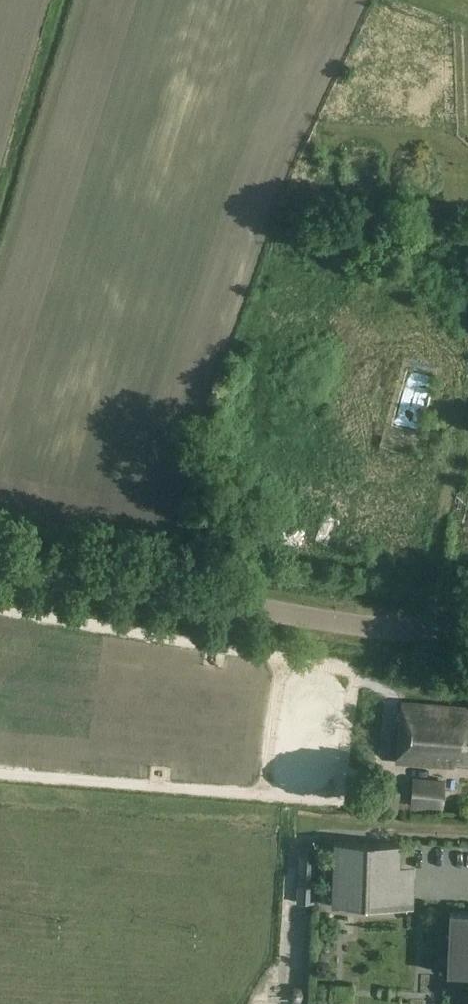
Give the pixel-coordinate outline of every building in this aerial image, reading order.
[(447,244),(461,246),(463,234),(450,232),(447,244)] [(401,701),(396,761),(455,766),(455,764),(467,765),(467,707),(401,701)] [(443,780),(413,778),(411,803),(441,805),(443,780)] [(399,847),(335,844),(332,903),(413,907),(415,868),(398,867),(399,847)] [(317,848),(299,848),(296,886),(317,886),(317,848)] [(449,912),(446,973),(467,974),(467,913),(449,912)]
